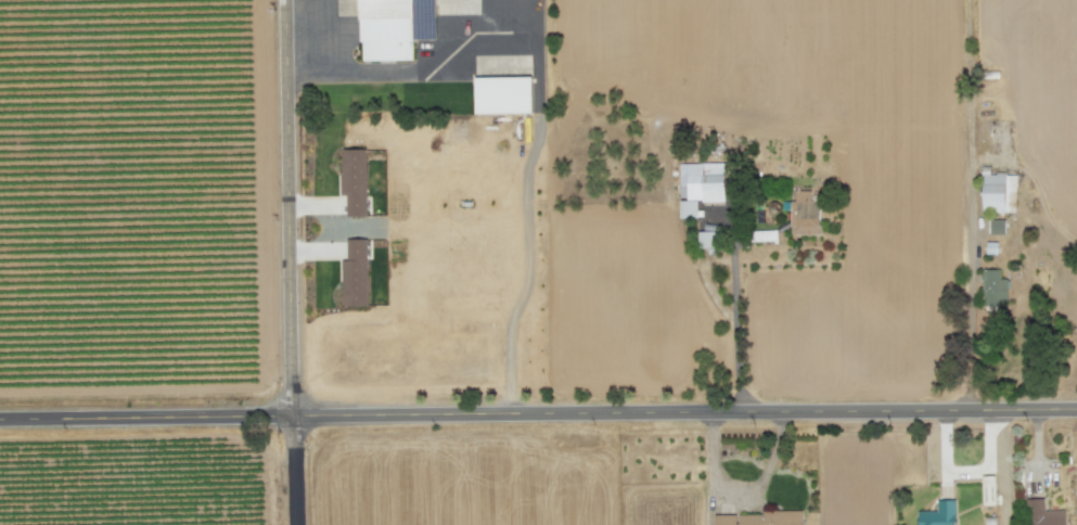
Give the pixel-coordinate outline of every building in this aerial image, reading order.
[(359,61),(412,60),(412,40),(437,40),(437,0),(358,0),(359,61)] [(474,115),(532,113),(531,77),(474,78),(474,115)] [(340,150),(341,196),(345,196),(345,216),(366,216),(365,150),(340,150)] [(724,202),(723,163),(679,164),(679,199),(680,218),(698,218),(697,202),(724,202)] [(1011,213),(1011,192),(1016,192),(1016,175),(982,174),(982,213),(1011,213)] [(790,234),(820,235),(820,191),(795,191),(794,201),(790,201),(790,234)] [(990,234),(1007,234),(1006,220),(989,221),(990,234)] [(698,249),(715,248),(714,232),(697,233),(698,249)] [(366,239),(342,240),(344,307),(368,306),(366,239)] [(999,270),(981,270),(981,306),(1000,306),(1000,300),(1009,300),(1009,279),(999,279),(999,270)] [(997,477),(982,477),(983,505),(998,505),(997,477)] [(1045,499),(1027,499),(1028,524),(1067,524),(1067,510),(1045,511),(1045,499)] [(917,524),(957,524),(957,500),(937,501),(937,511),(917,512),(917,524)]
